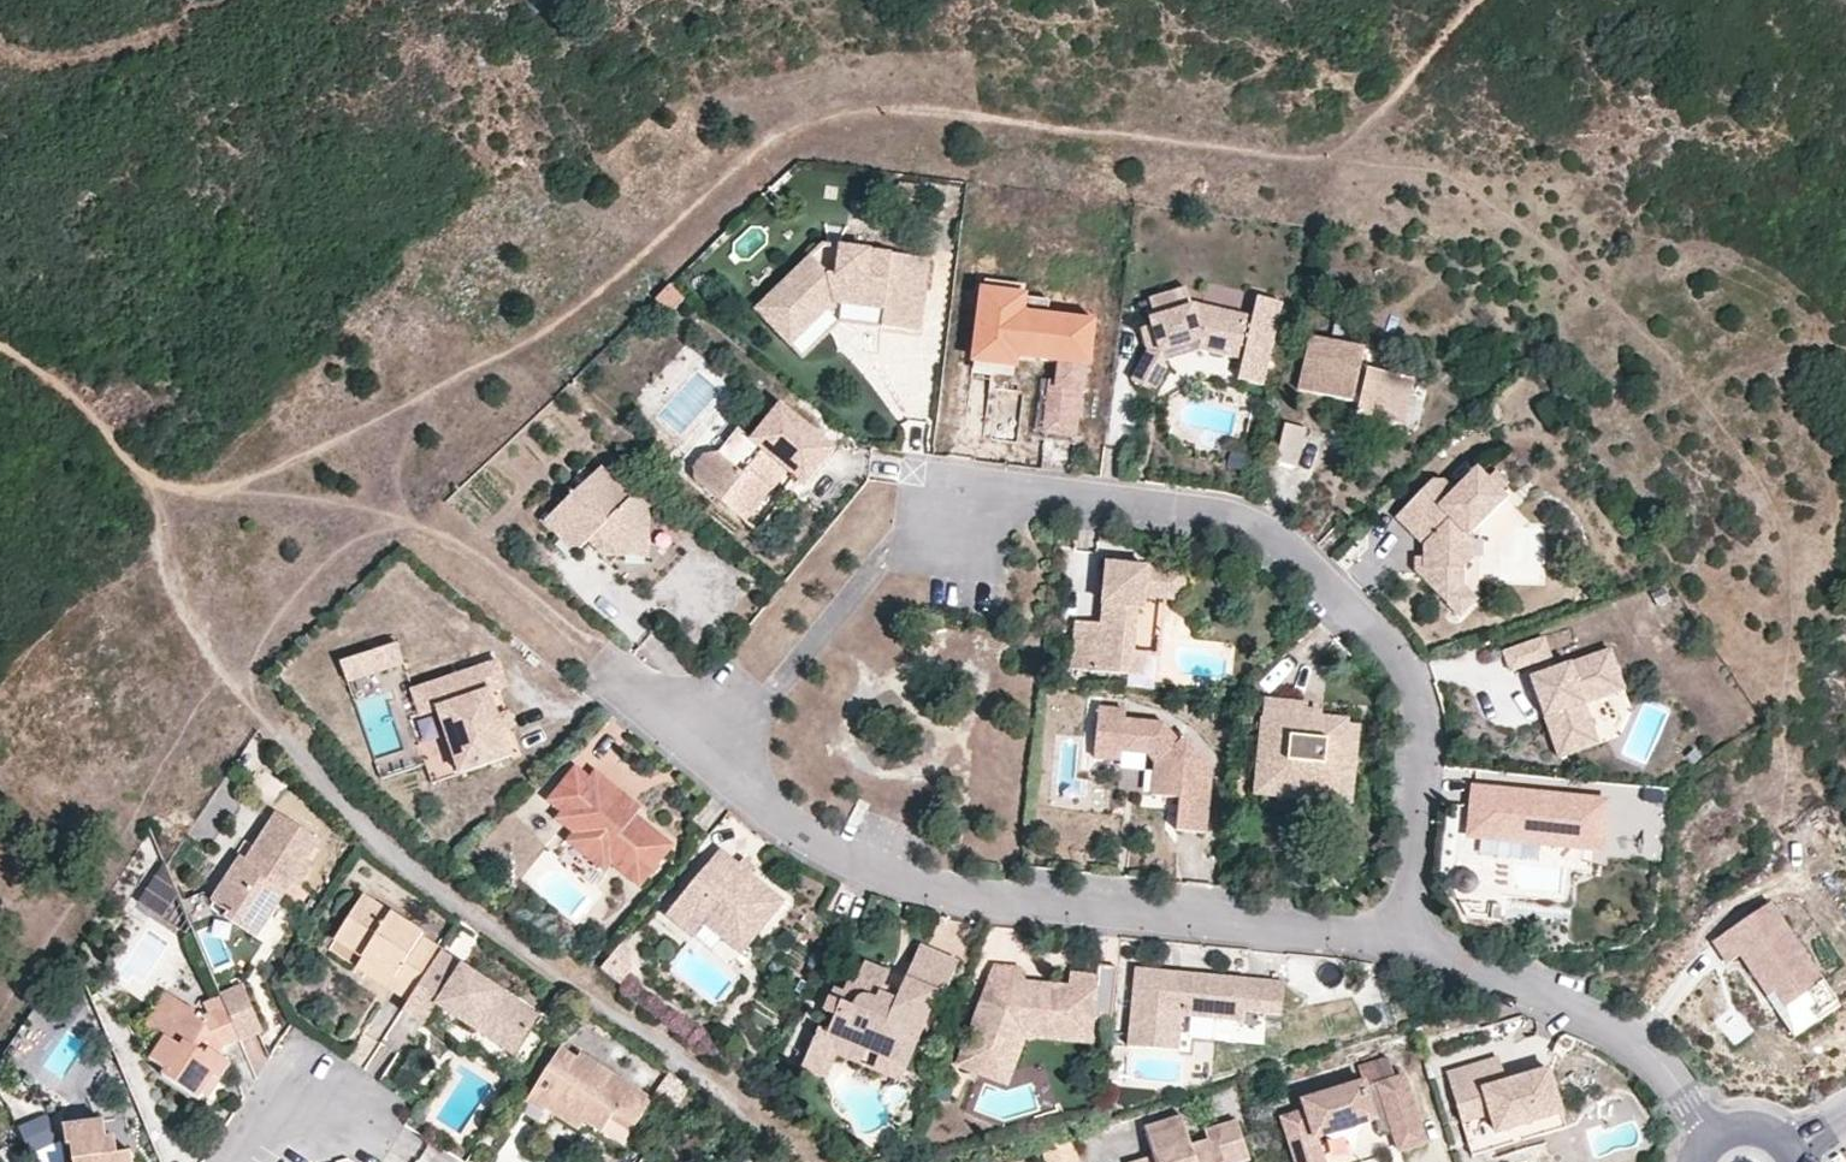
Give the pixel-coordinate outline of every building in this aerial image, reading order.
[(838,275),(841,248),(823,246),(811,257),(828,275),(838,275)] [(929,259),(841,248),(838,275),(828,275),(811,257),(757,310),(790,345),(834,303),(885,309),(883,328),(920,332),(929,259)] [(986,277),(984,292),(1026,297),(1028,282),(986,277)] [(1213,303),(1248,311),(1251,295),(1216,287),(1213,303)] [(672,288),(657,302),(671,317),(686,303),(672,288)] [(1203,344),(1242,353),(1249,326),(1250,320),(1192,307),(1188,291),(1150,300),(1155,320),(1151,321),(1153,326),(1155,336),(1143,339),(1147,353),(1133,386),(1155,396),(1167,369),(1165,362),(1163,354),(1203,344)] [(1018,349),(1038,352),(1044,314),(1049,315),(1051,301),(1026,297),(984,292),(976,360),(1016,366),(1018,349)] [(1255,327),(1249,326),(1242,353),(1248,355),(1241,383),(1265,389),(1285,307),(1261,301),(1255,327)] [(1098,321),(1049,315),(1044,314),(1038,352),(1037,361),(1060,364),(1057,387),(1050,385),(1044,434),(1076,438),(1082,392),(1085,392),(1088,367),(1092,367),(1098,321)] [(1143,339),(1155,336),(1153,326),(1141,330),(1143,339)] [(1366,349),(1312,337),(1298,391),(1353,404),(1354,397),(1361,399),(1360,405),(1357,416),(1404,427),(1414,381),(1369,370),(1366,381),(1359,379),(1362,368),(1365,356),(1366,349)] [(1203,344),(1163,354),(1165,362),(1201,353),(1203,344)] [(1240,362),(1242,353),(1203,344),(1201,353),(1240,362)] [(1366,381),(1369,370),(1362,368),(1359,379),(1366,381)] [(1050,385),(1045,385),(1038,438),(1043,439),(1044,434),(1050,385)] [(806,488),(836,454),(782,409),(755,441),(741,430),(719,456),(705,457),(695,469),(696,482),(745,523),(778,484),(771,478),(781,466),(788,472),(802,484),(806,488)] [(1297,467),(1306,429),(1286,424),(1276,463),(1297,467)] [(1076,438),(1044,434),(1043,439),(1076,443),(1076,438)] [(788,472),(781,466),(771,478),(778,484),(788,472)] [(631,500),(601,468),(545,522),(575,554),(596,534),(603,542),(602,556),(624,556),(635,547),(648,546),(649,512),(649,500),(631,500)] [(1434,480),(1396,519),(1425,547),(1425,559),(1425,582),(1446,604),(1464,586),(1467,568),(1478,563),(1482,544),(1478,540),(1473,535),(1510,498),(1504,492),(1512,483),(1499,470),(1491,478),(1480,469),(1458,491),(1447,481),(1434,480)] [(802,484),(788,472),(778,484),(745,523),(758,535),(802,484)] [(1515,503),(1510,498),(1473,535),(1478,540),(1515,503)] [(603,542),(596,534),(588,542),(602,556),(603,542)] [(1416,558),(1416,573),(1425,582),(1425,559),(1416,558)] [(1107,579),(1123,565),(1108,564),(1107,579)] [(1166,598),(1169,570),(1123,565),(1107,579),(1102,623),(1077,621),(1073,669),(1132,675),(1139,608),(1145,608),(1146,596),(1166,598)] [(1187,572),(1169,570),(1166,598),(1146,596),(1145,608),(1139,608),(1132,675),(1144,676),(1146,654),(1160,656),(1164,620),(1184,600),(1187,572)] [(1477,600),(1464,586),(1446,604),(1460,618),(1477,600)] [(1551,658),(1544,638),(1503,652),(1510,672),(1551,658)] [(406,668),(399,648),(381,655),(388,674),(406,668)] [(1610,653),(1530,681),(1535,695),(1538,694),(1543,705),(1539,706),(1559,761),(1599,747),(1585,707),(1613,697),(1620,682),(1610,653)] [(388,674),(381,655),(342,668),(349,688),(388,674)] [(499,661),(413,691),(421,715),(439,709),(462,775),(513,757),(504,732),(499,716),(490,692),(508,686),(499,661)] [(1624,694),(1620,682),(1613,697),(1624,694)] [(1308,704),(1267,700),(1265,719),(1263,719),(1258,776),(1278,778),(1276,793),(1333,798),(1336,771),(1356,773),(1361,726),(1348,725),(1348,720),(1323,717),(1321,717),(1320,722),(1306,721),(1308,710),(1308,704)] [(1180,744),(1164,724),(1125,721),(1126,711),(1099,709),(1094,758),(1122,760),(1122,752),(1148,754),(1163,773),(1154,780),(1153,796),(1180,799),(1177,831),(1206,834),(1212,769),(1186,738),(1180,744)] [(1323,717),(1324,711),(1308,710),(1306,721),(1320,722),(1321,717),(1323,717)] [(499,716),(504,732),(515,728),(509,712),(499,716)] [(635,817),(607,794),(612,787),(596,773),(590,780),(576,768),(549,801),(563,813),(558,819),(575,834),(611,863),(640,886),(672,846),(635,817)] [(1353,806),(1356,773),(1336,771),(1333,798),(1276,793),(1278,778),(1258,776),(1255,796),(1353,806)] [(640,810),(612,787),(607,794),(635,817),(640,810)] [(1607,805),(1476,792),(1474,811),(1478,812),(1475,840),(1603,853),(1607,805)] [(274,813),(245,860),(240,857),(212,902),(227,910),(223,916),(256,936),(291,880),(298,884),(308,866),(302,862),(317,838),(274,813)] [(611,863),(575,834),(569,842),(604,871),(611,863)] [(784,903),(719,851),(664,918),(691,940),(702,926),(710,917),(748,948),(784,903)] [(1456,865),(1449,885),(1470,892),(1477,872),(1456,865)] [(138,896),(164,915),(181,893),(154,874),(138,896)] [(434,961),(442,948),(422,936),(423,934),(362,896),(335,938),(363,956),(395,975),(387,988),(408,1000),(434,961)] [(1839,995),(1772,896),(1714,935),(1729,957),(1741,948),(1768,989),(1776,984),(1787,1000),(1809,986),(1823,1006),(1839,995)] [(740,957),(748,948),(710,917),(702,926),(740,957)] [(884,985),(889,973),(864,963),(855,984),(849,982),(845,992),(835,988),(825,1012),(835,1016),(828,1033),(867,1050),(881,1056),(894,1049),(899,1039),(911,1033),(919,1036),(925,1034),(930,1023),(927,1016),(929,1012),(921,1008),(928,992),(936,995),(943,998),(958,962),(920,946),(900,992),(896,1001),(880,994),(884,985)] [(355,968),(387,988),(395,975),(363,956),(355,968)] [(634,971),(615,957),(604,971),(623,985),(634,971)] [(434,961),(408,1000),(402,1011),(426,1025),(439,1005),(475,1029),(480,1021),(517,1044),(537,1015),(460,963),(453,972),(434,961)] [(1113,1020),(1118,968),(1099,966),(1098,977),(1074,975),(1072,987),(1041,984),(1040,996),(1028,995),(1024,983),(1020,969),(996,967),(986,993),(998,997),(996,1003),(981,1008),(958,1066),(983,1076),(995,1045),(1021,1037),(1040,1031),(1078,1035),(1080,1017),(1113,1020)] [(1185,974),(1137,969),(1135,981),(1184,986),(1185,974)] [(1129,1047),(1179,1052),(1182,1016),(1245,1023),(1246,1013),(1283,1017),(1286,984),(1185,974),(1184,986),(1135,981),(1129,1047)] [(1040,996),(1041,984),(1024,983),(1028,995),(1040,996)] [(244,984),(219,993),(223,1003),(238,1037),(262,1028),(244,984)] [(1776,984),(1768,989),(1779,1006),(1787,1000),(1776,984)] [(900,992),(884,985),(880,994),(896,1001),(900,992)] [(1796,1030),(1826,1010),(1823,1006),(1809,986),(1787,1000),(1779,1006),(1796,1030)] [(155,1031),(176,997),(164,989),(142,1022),(155,1031)] [(929,1012),(936,995),(928,992),(921,1008),(929,1012)] [(996,1003),(998,997),(986,993),(981,1008),(996,1003)] [(1823,1006),(1826,1010),(1842,1000),(1839,995),(1823,1006)] [(214,1021),(176,997),(155,1031),(162,1035),(148,1056),(163,1065),(158,1074),(197,1100),(203,1093),(214,1075),(222,1080),(232,1064),(218,1055),(223,1044),(238,1037),(223,1003),(214,1021)] [(1094,1019),(1080,1017),(1078,1035),(1078,1041),(1091,1043),(1094,1019)] [(480,1021),(475,1029),(477,1030),(512,1053),(517,1044),(480,1021)] [(867,1050),(828,1033),(818,1029),(801,1068),(826,1079),(837,1054),(861,1064),(867,1050)] [(1041,1038),(1040,1031),(1021,1037),(1023,1044),(1041,1038)] [(1078,1035),(1040,1031),(1041,1038),(1078,1041),(1078,1035)] [(900,1081),(919,1036),(911,1033),(899,1039),(894,1049),(881,1056),(875,1070),(900,1081)] [(1007,1085),(1023,1044),(1021,1037),(995,1045),(983,1076),(1007,1085)] [(542,1114),(545,1110),(550,1101),(583,1122),(601,1133),(610,1120),(615,1112),(635,1124),(651,1099),(580,1055),(576,1059),(559,1049),(526,1103),(542,1114)] [(1365,1083),(1367,1089),(1396,1080),(1389,1058),(1360,1067),(1365,1083)] [(1500,1059),(1447,1074),(1464,1128),(1493,1119),(1499,1139),(1565,1119),(1550,1070),(1508,1083),(1500,1059)] [(209,1098),(222,1080),(214,1075),(203,1093),(209,1098)] [(1282,1118),(1295,1161),(1305,1161),(1322,1157),(1317,1139),(1377,1121),(1388,1118),(1394,1135),(1399,1153),(1425,1145),(1405,1077),(1396,1080),(1367,1089),(1365,1083),(1303,1101),(1305,1111),(1282,1118)] [(578,1131),(583,1122),(550,1101),(545,1110),(578,1131)] [(18,1123),(29,1151),(58,1140),(47,1112),(18,1123)] [(630,1132),(635,1124),(615,1112),(610,1120),(630,1132)] [(1192,1146),(1182,1117),(1144,1128),(1153,1158),(1144,1161),(1243,1161),(1249,1160),(1237,1121),(1205,1132),(1208,1141),(1192,1146)] [(1388,1118),(1377,1121),(1382,1139),(1394,1135),(1388,1118)] [(64,1125),(67,1143),(72,1143),(73,1161),(132,1161),(130,1150),(119,1151),(117,1135),(88,1139),(86,1122),(64,1125)] [(1044,1151),(1047,1161),(1079,1161),(1073,1142),(1044,1151)]
